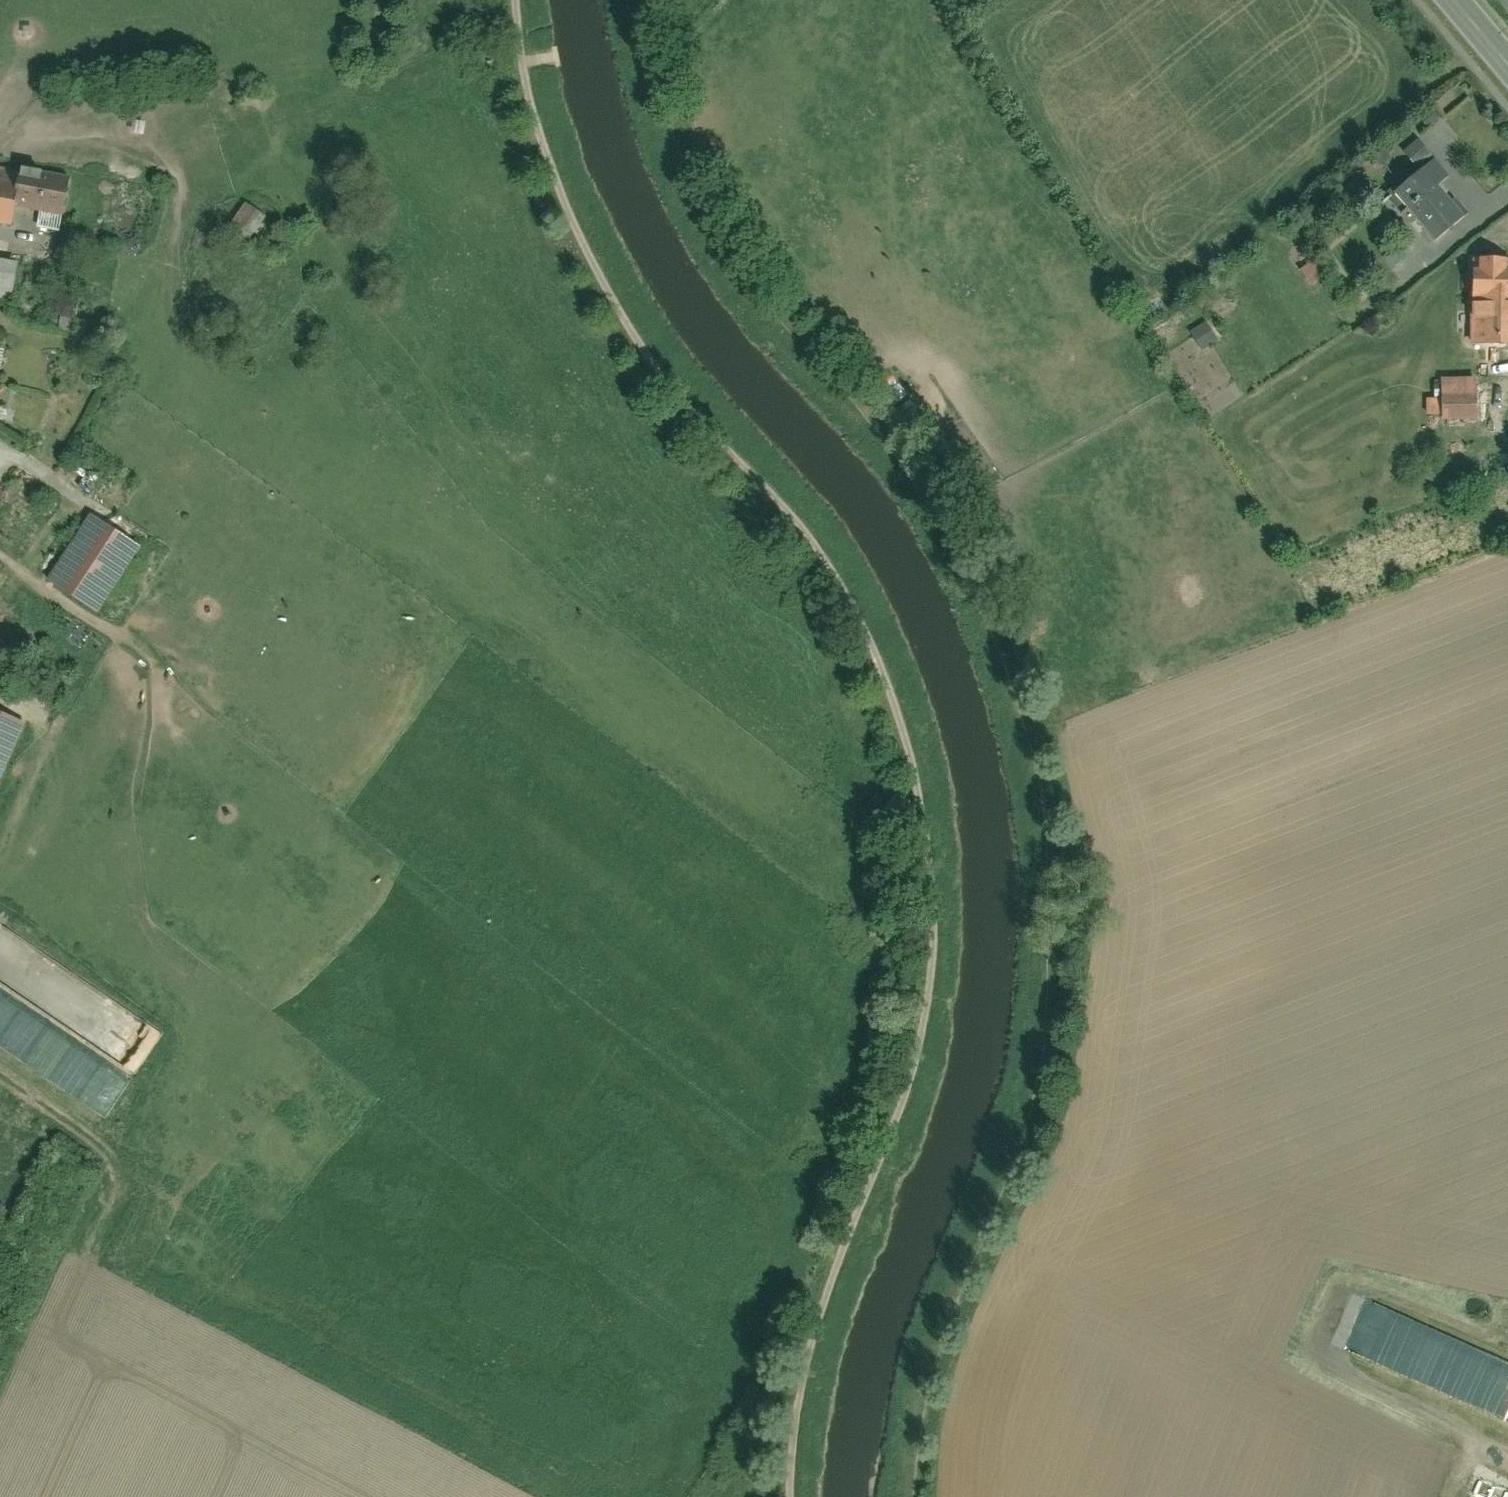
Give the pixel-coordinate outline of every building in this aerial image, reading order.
[(1439,161),(1401,192),(1441,241),(1479,210),(1439,161)] [(0,170),(0,220),(25,223),(26,211),(82,218),(87,181),(0,170)] [(255,242),(272,214),(248,201),(232,229),(255,242)] [(0,259),(0,304),(16,307),(25,264),(0,259)] [(1475,261),(1473,344),(1507,345),(1507,262),(1475,261)] [(1185,331),(1195,350),(1212,341),(1202,322),(1185,331)] [(1484,414),(1484,378),(1448,378),(1448,414),(1484,414)] [(147,547),(94,514),(51,583),(104,616),(147,547)] [(23,721),(0,711),(0,776),(23,721)] [(1458,1346),(1438,1396),(1507,1423),(1507,1366),(1458,1346)]
